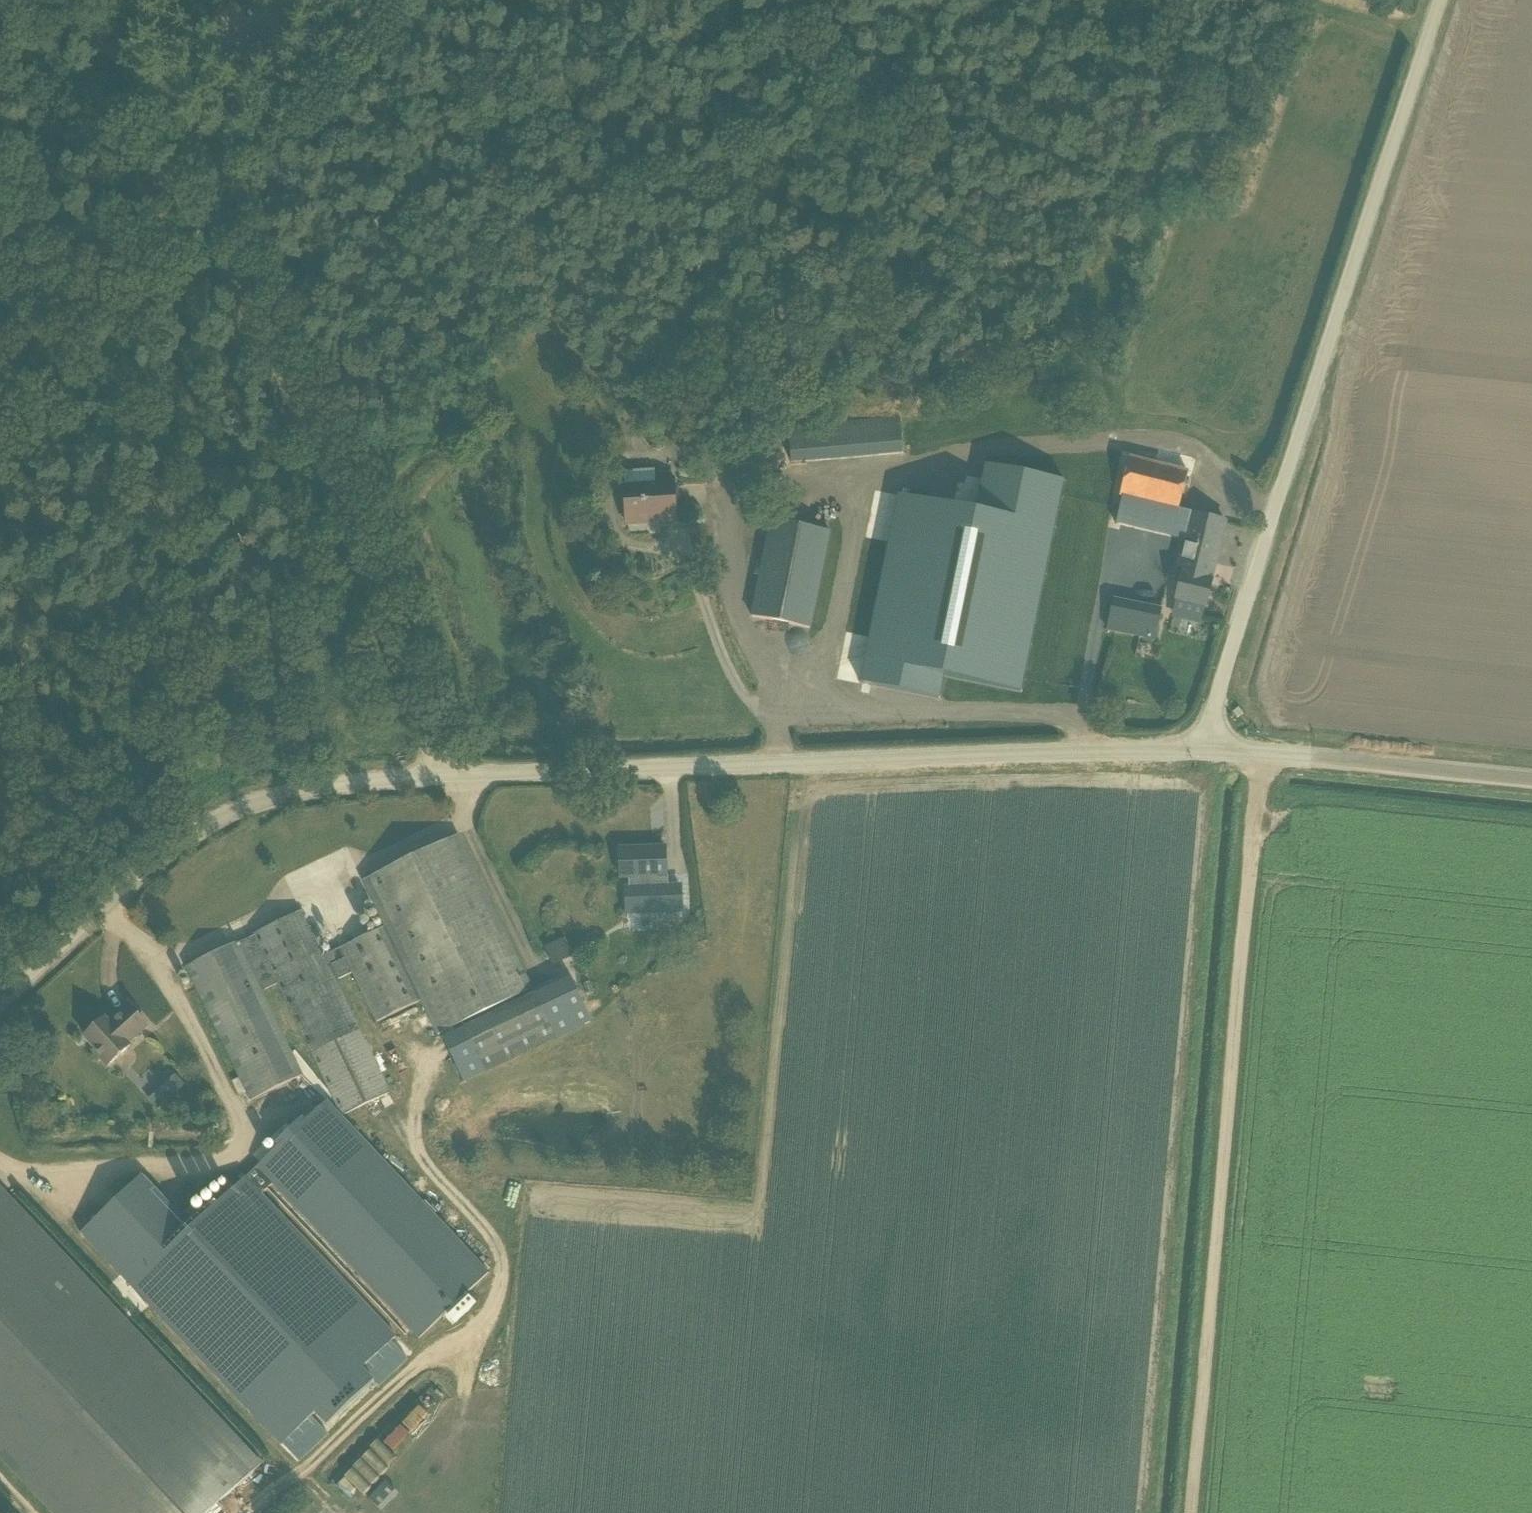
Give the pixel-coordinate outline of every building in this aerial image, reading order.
[(787,428),(791,465),(903,454),(899,417),(787,428)] [(1188,473),(1128,458),(1119,497),(1180,511),(1188,473)] [(902,491),(864,680),(943,696),(948,673),(1025,689),(1069,476),(990,460),(981,507),(902,491)] [(676,522),(675,502),(674,478),(663,479),(664,485),(624,487),(627,524),(628,524),(628,520),(659,519),(660,523),(676,522)] [(1192,513),(1177,574),(1182,576),(1176,599),(1206,606),(1212,582),(1211,581),(1225,522),(1192,513)] [(810,629),(814,609),(829,533),(771,521),(752,617),(810,629)] [(1158,640),(1164,605),(1114,596),(1108,631),(1158,640)] [(438,1035),(533,989),(458,835),(363,881),(364,882),(385,927),(323,957),(304,918),(306,917),(303,910),(301,911),(268,927),(255,934),(256,935),(279,984),(343,1116),(390,1094),(335,982),(338,981),(353,973),(377,1023),(421,1001),(438,1035)] [(683,886),(667,887),(666,848),(620,850),(621,881),(630,880),(631,888),(624,888),(625,917),(683,915),(683,886)] [(263,991),(276,986),(279,984),(256,935),(238,944),(237,942),(187,967),(195,985),(241,1078),(248,1093),(252,1101),(305,1076),(263,991)] [(556,943),(545,948),(553,966),(564,961),(556,943)] [(592,1022),(571,979),(442,1042),(464,1085),(592,1022)] [(148,1026),(129,1005),(109,1023),(105,1019),(85,1037),(96,1049),(94,1051),(108,1066),(130,1046),(128,1044),(148,1026)] [(175,1075),(166,1084),(176,1094),(185,1086),(175,1075)] [(327,1104),(256,1171),(269,1185),(415,1340),(429,1327),(433,1331),(441,1324),(448,1332),(473,1308),(466,1301),(476,1291),(472,1286),(486,1273),(327,1104)] [(397,1336),(247,1178),(193,1229),(144,1177),(83,1234),(282,1445),(316,1413),(332,1430),(379,1385),(363,1368),(397,1336)] [(0,1187),(0,1458),(52,1512),(223,1512),(217,1506),(262,1464),(0,1187)]
